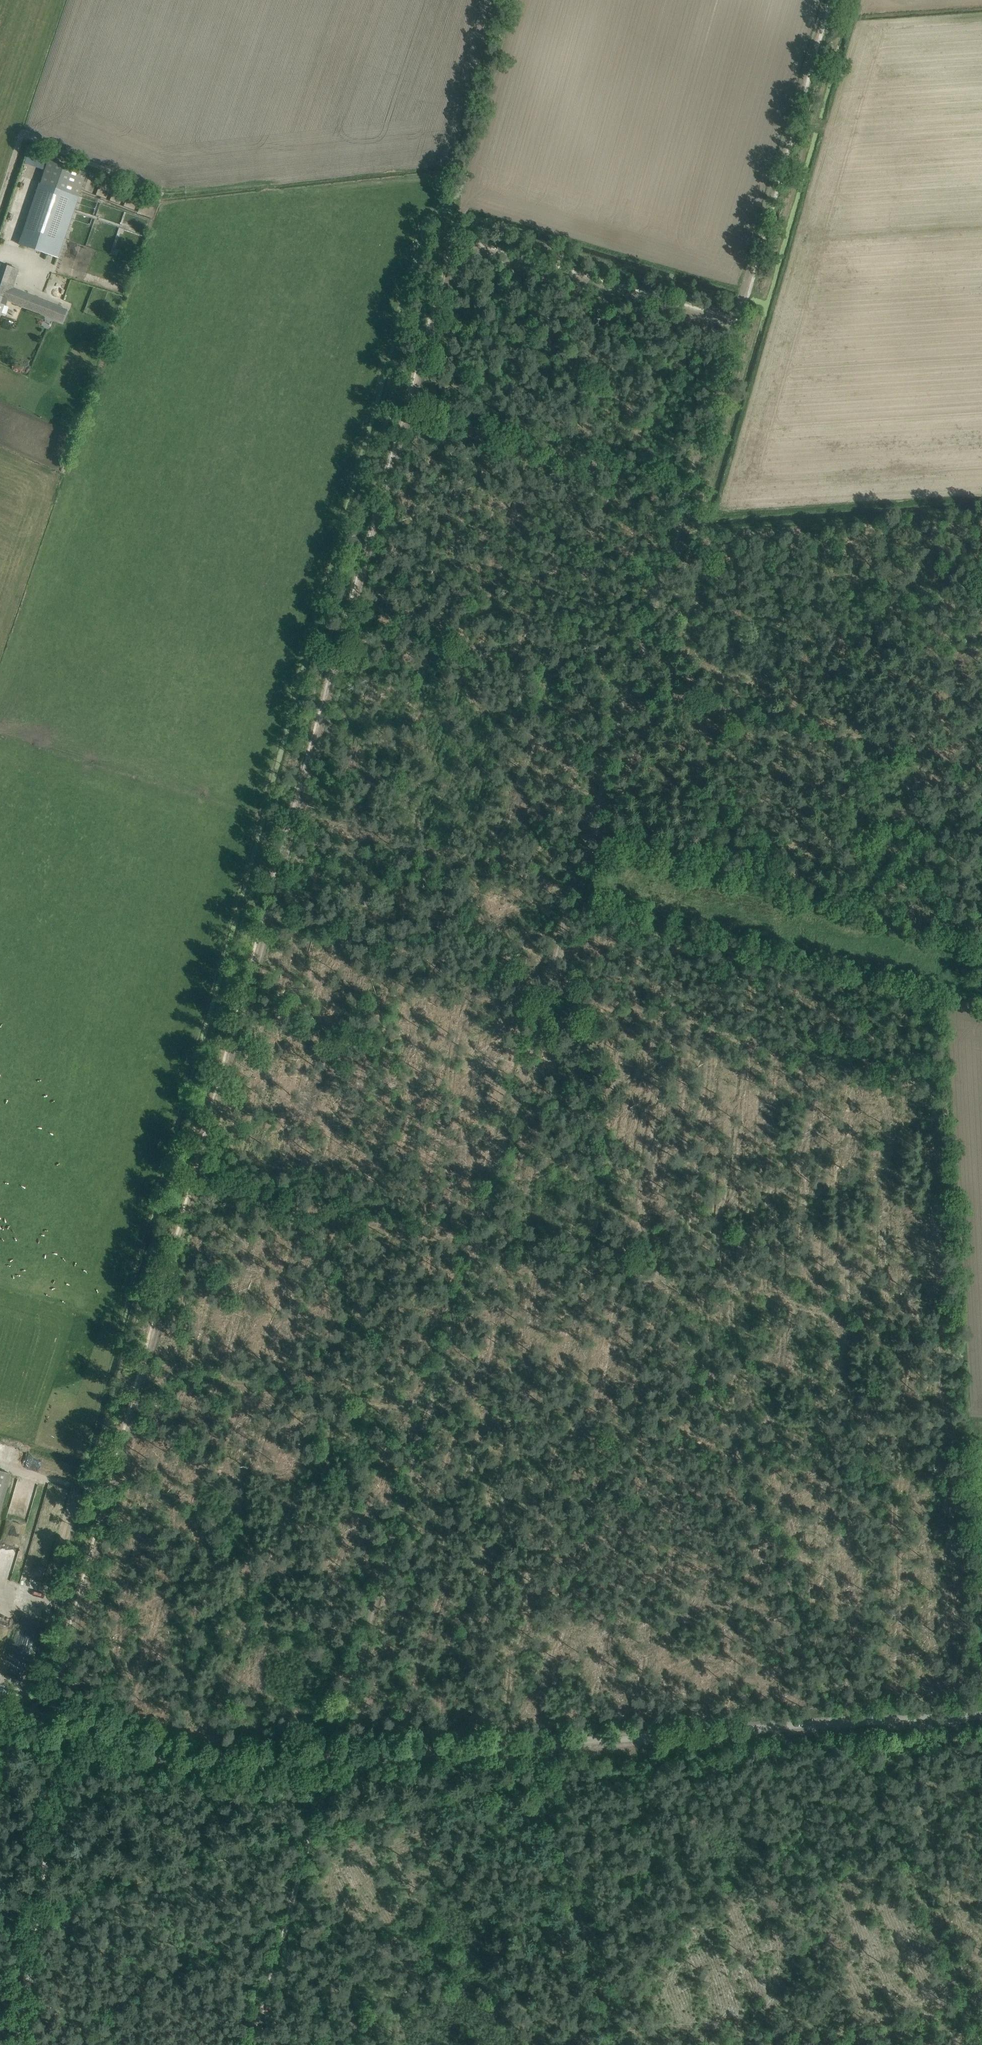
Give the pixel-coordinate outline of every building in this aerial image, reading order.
[(86,172),(48,160),(19,245),(57,258),(86,172)] [(0,268),(0,315),(3,305),(5,306),(7,300),(61,323),(66,311),(11,288),(17,269),(1,264),(0,268)] [(44,316),(40,325),(50,329),(54,321),(44,316)] [(9,1472),(0,1469),(0,1502),(9,1472)]
